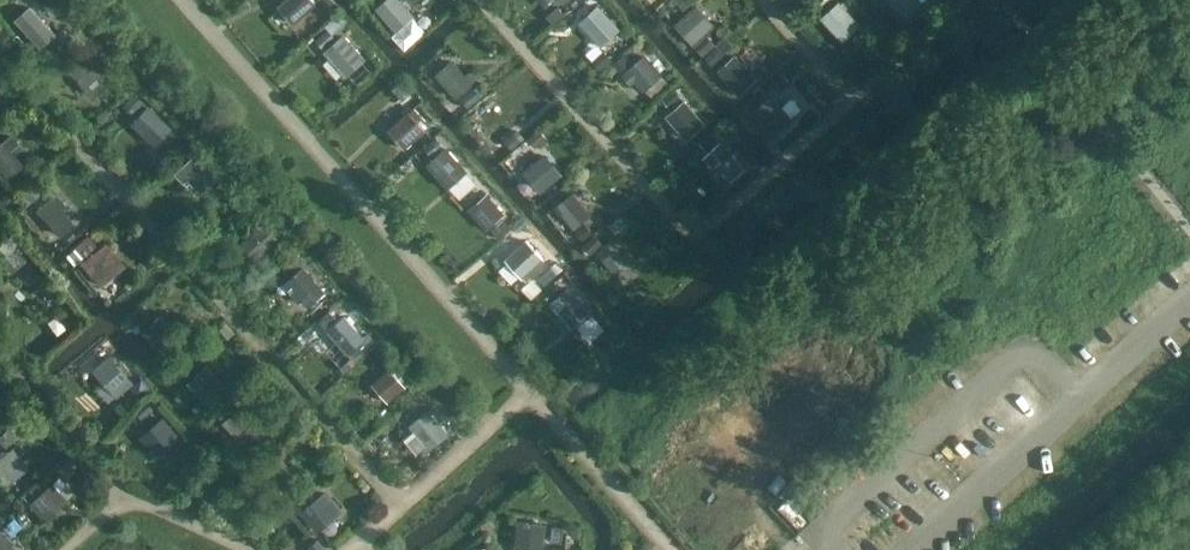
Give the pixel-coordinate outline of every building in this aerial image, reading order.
[(313,0),(284,0),(277,6),(293,25),(317,5),(313,0)] [(414,15),(400,0),(385,0),(375,9),(395,32),(414,15)] [(654,4),(661,12),(672,1),(671,0),(658,0),(654,4)] [(820,15),(841,38),(859,22),(839,0),(836,0),(820,15)] [(905,20),(923,4),(920,0),(888,0),(905,20)] [(15,19),(40,48),(56,35),(31,5),(15,19)] [(715,26),(696,5),(674,25),(693,46),(715,26)] [(602,44),(616,33),(604,19),(607,16),(598,6),(582,21),(602,44)] [(557,7),(546,17),(554,26),(565,16),(557,7)] [(328,30),(317,41),(323,48),(335,37),(328,30)] [(342,32),(324,48),(346,73),(364,57),(342,32)] [(707,36),(695,47),(702,55),(714,44),(707,36)] [(717,47),(705,57),(713,65),(724,54),(717,47)] [(37,50),(25,59),(34,70),(45,60),(37,50)] [(605,51),(592,63),(600,71),(612,59),(605,51)] [(623,55),(613,64),(621,72),(631,64),(623,55)] [(663,75),(645,55),(625,72),(643,93),(663,75)] [(716,72),(738,96),(757,78),(735,55),(716,72)] [(72,74),(92,97),(109,82),(89,59),(72,74)] [(435,74),(456,99),(472,86),(451,61),(435,74)] [(782,74),(771,84),(780,94),(791,84),(782,74)] [(400,82),(392,89),(403,101),(411,94),(400,82)] [(474,88),(461,99),(468,108),(481,98),(474,88)] [(675,90),(664,100),(670,107),(681,97),(675,90)] [(134,94),(123,106),(133,115),(144,103),(134,94)] [(685,98),(667,114),(687,138),(706,122),(685,98)] [(773,99),(756,113),(776,137),(792,122),(773,99)] [(131,125),(155,148),(173,129),(148,106),(131,125)] [(475,121),(496,146),(513,131),(492,106),(475,121)] [(389,132),(405,150),(429,129),(413,112),(389,132)] [(539,129),(527,140),(533,148),(546,137),(539,129)] [(516,130),(505,140),(513,149),(524,139),(516,130)] [(712,131),(699,144),(707,152),(720,139),(712,131)] [(11,150),(18,143),(10,134),(0,142),(0,172),(5,179),(23,164),(11,150)] [(437,137),(425,148),(431,156),(444,146),(437,137)] [(745,169),(720,141),(702,158),(713,170),(717,166),(730,182),(745,169)] [(467,171),(466,171),(469,167),(451,146),(447,149),(446,148),(429,163),(450,186),(467,171)] [(777,146),(771,151),(777,157),(783,152),(777,146)] [(222,175),(198,151),(174,174),(199,198),(222,175)] [(543,157),(521,175),(538,195),(559,176),(543,157)] [(36,186),(25,196),(31,202),(42,192),(36,186)] [(591,216),(573,192),(555,207),(573,230),(591,216)] [(35,209),(58,236),(74,223),(62,209),(66,206),(55,193),(35,209)] [(502,213),(488,197),(471,213),(485,229),(502,213)] [(279,240),(257,215),(249,222),(255,229),(240,244),(255,261),(279,240)] [(504,222),(493,232),(500,240),(511,229),(504,222)] [(586,225),(576,233),(583,240),(592,232),(586,225)] [(9,274),(26,259),(5,235),(0,240),(0,264),(9,274)] [(87,235),(73,247),(82,257),(96,245),(87,235)] [(594,236),(583,246),(591,254),(602,244),(594,236)] [(595,253),(619,281),(635,268),(612,239),(595,253)] [(511,253),(529,273),(544,260),(526,240),(511,253)] [(117,271),(107,259),(98,248),(80,263),(100,286),(117,271)] [(298,255),(286,265),(292,272),(304,261),(298,255)] [(283,285),(298,304),(302,301),(308,307),(325,291),(304,267),(283,285)] [(551,267),(538,277),(545,286),(558,275),(551,267)] [(33,268),(21,278),(28,286),(40,276),(33,268)] [(554,282),(541,293),(548,302),(562,290),(554,282)] [(586,309),(583,304),(568,286),(548,304),(563,322),(567,318),(571,323),(586,309)] [(338,303),(319,321),(342,342),(359,323),(338,303)] [(142,332),(161,355),(179,339),(160,316),(142,332)] [(254,353),(246,359),(254,369),(262,362),(254,353)] [(92,370),(117,398),(134,382),(110,354),(92,370)] [(81,365),(75,371),(84,381),(90,375),(81,365)] [(210,366),(191,383),(208,403),(227,385),(210,366)] [(389,366),(368,384),(388,405),(407,387),(389,366)] [(417,398),(408,405),(415,414),(424,407),(417,398)] [(146,400),(135,411),(141,419),(153,408),(146,400)] [(227,402),(215,412),(221,419),(233,409),(227,402)] [(385,409),(379,415),(385,421),(391,416),(385,409)] [(223,422),(243,446),(259,433),(252,426),(254,421),(250,416),(245,417),(239,410),(223,422)] [(409,426),(429,450),(449,434),(428,410),(409,426)] [(142,435),(164,459),(184,442),(162,417),(142,435)] [(0,436),(0,443),(4,448),(16,438),(8,429),(0,436)] [(12,481),(28,467),(11,447),(0,456),(0,466),(12,481)] [(265,450),(255,458),(261,467),(272,458),(265,450)] [(68,459),(56,469),(63,478),(75,468),(68,459)] [(50,483),(28,502),(44,519),(65,500),(50,483)] [(343,511),(326,491),(300,512),(317,532),(343,511)] [(14,518),(3,527),(11,536),(22,526),(14,518)] [(524,549),(544,549),(548,525),(517,520),(513,548),(524,549)] [(553,527),(551,542),(562,543),(564,528),(553,527)] [(0,532),(0,549),(16,549),(0,532)] [(309,548),(311,549),(326,549),(318,540),(309,548)]
